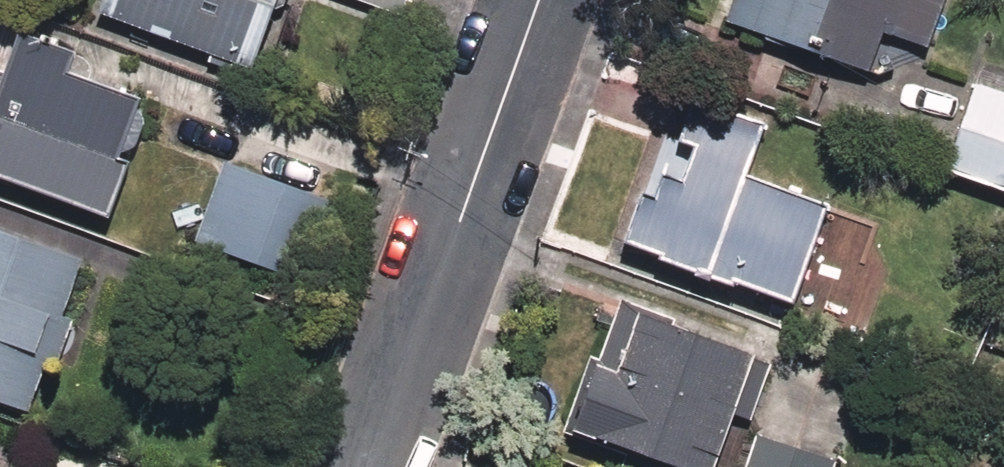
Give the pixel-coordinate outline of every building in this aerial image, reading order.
[(100,11),(251,66),(276,0),(104,0),(100,11)] [(390,19),(398,0),(344,0),(390,19)] [(923,53),(942,0),(713,0),(708,14),(866,72),(879,37),(923,53)] [(0,45),(0,46),(0,181),(95,219),(120,156),(108,151),(130,96),(0,45)] [(969,75),(931,168),(1003,197),(1003,89),(969,75)] [(736,175),(759,113),(668,80),(608,243),(799,315),(837,213),(736,175)] [(310,195),(221,155),(184,236),(273,276),(310,195)] [(0,230),(0,419),(13,425),(79,262),(0,230)] [(736,414),(758,366),(625,306),(600,361),(586,355),(558,418),(572,424),(666,466),(700,466),(726,410),(736,414)] [(740,435),(726,466),(812,466),(740,435)]
